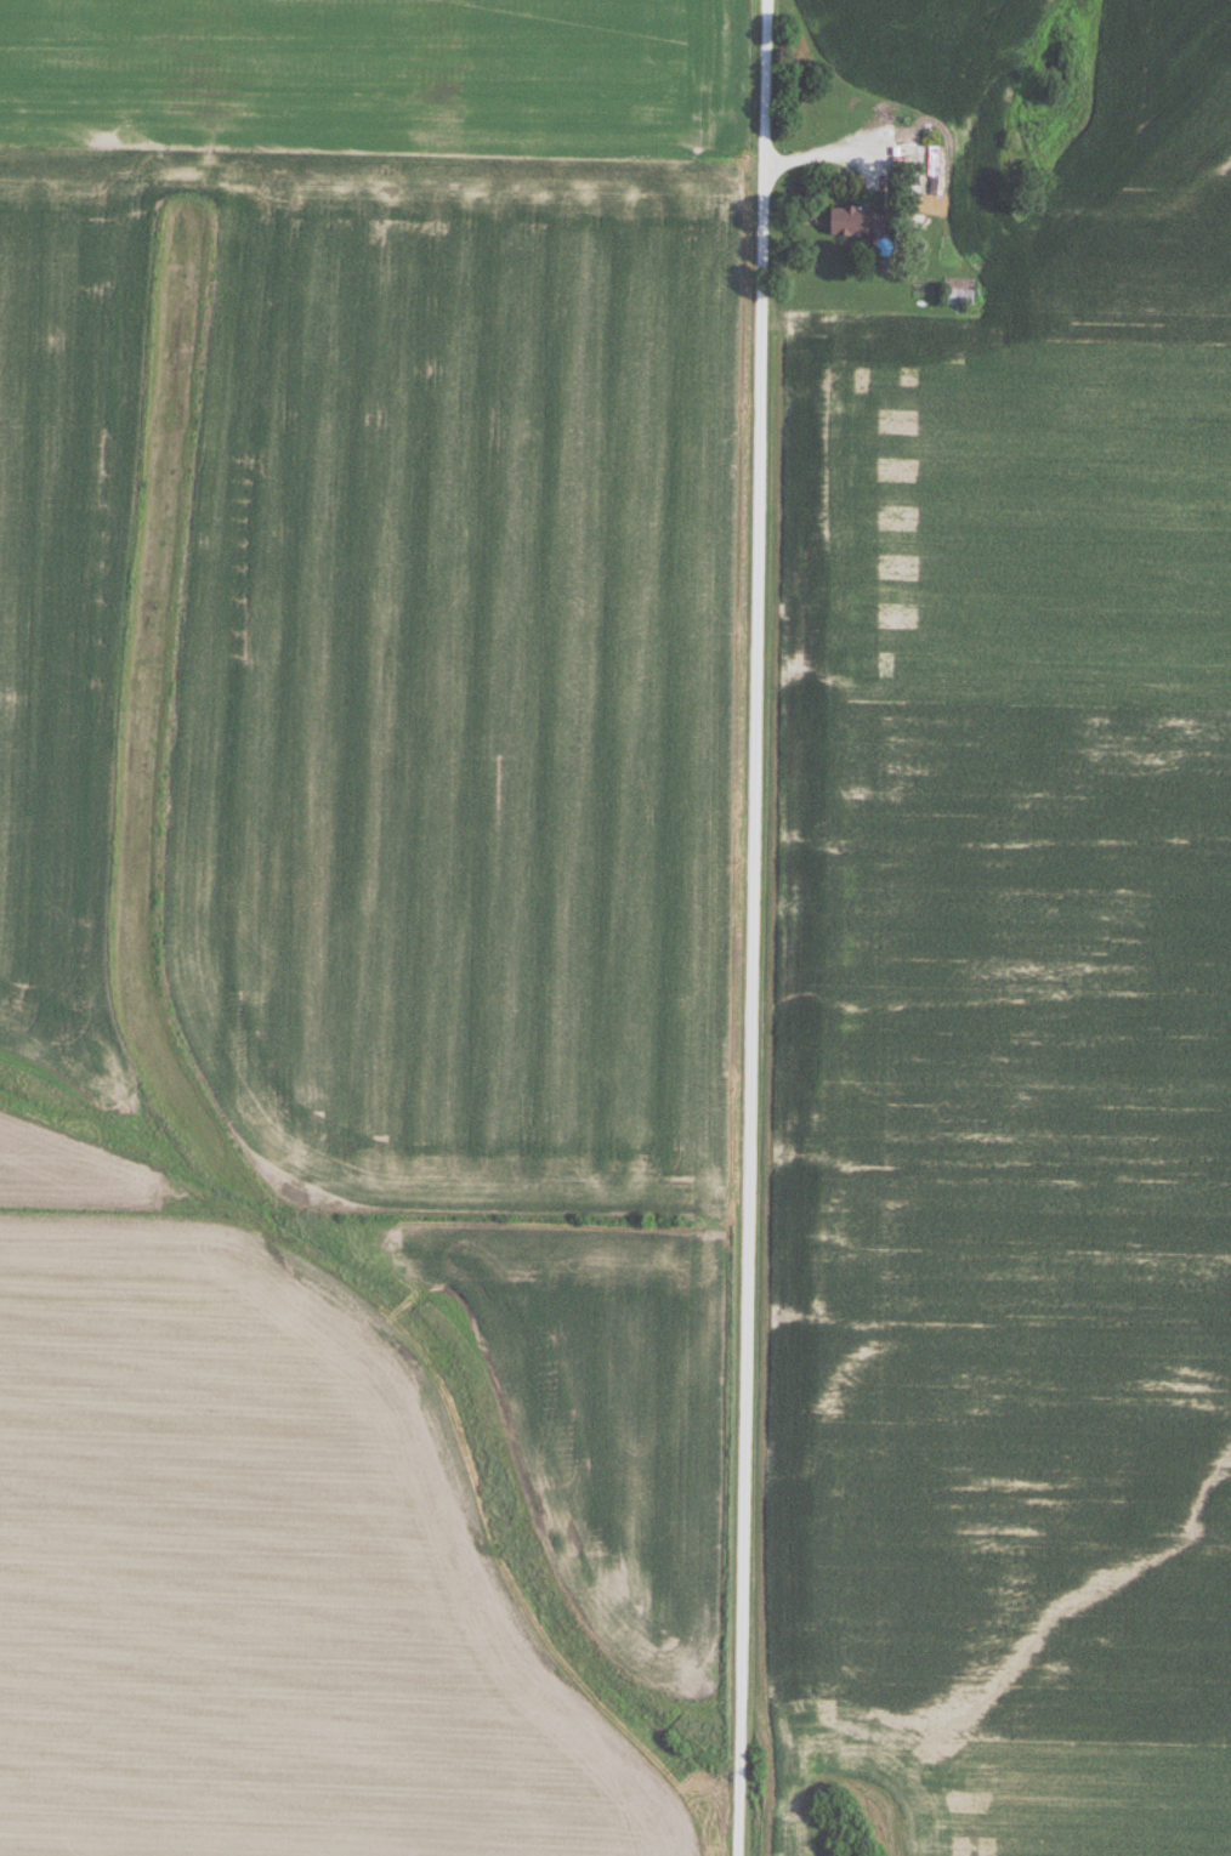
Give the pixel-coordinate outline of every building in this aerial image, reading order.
[(876,205),(830,205),(830,232),(876,232),(876,205)] [(944,302),(974,302),(974,287),(944,287),(944,302)]
